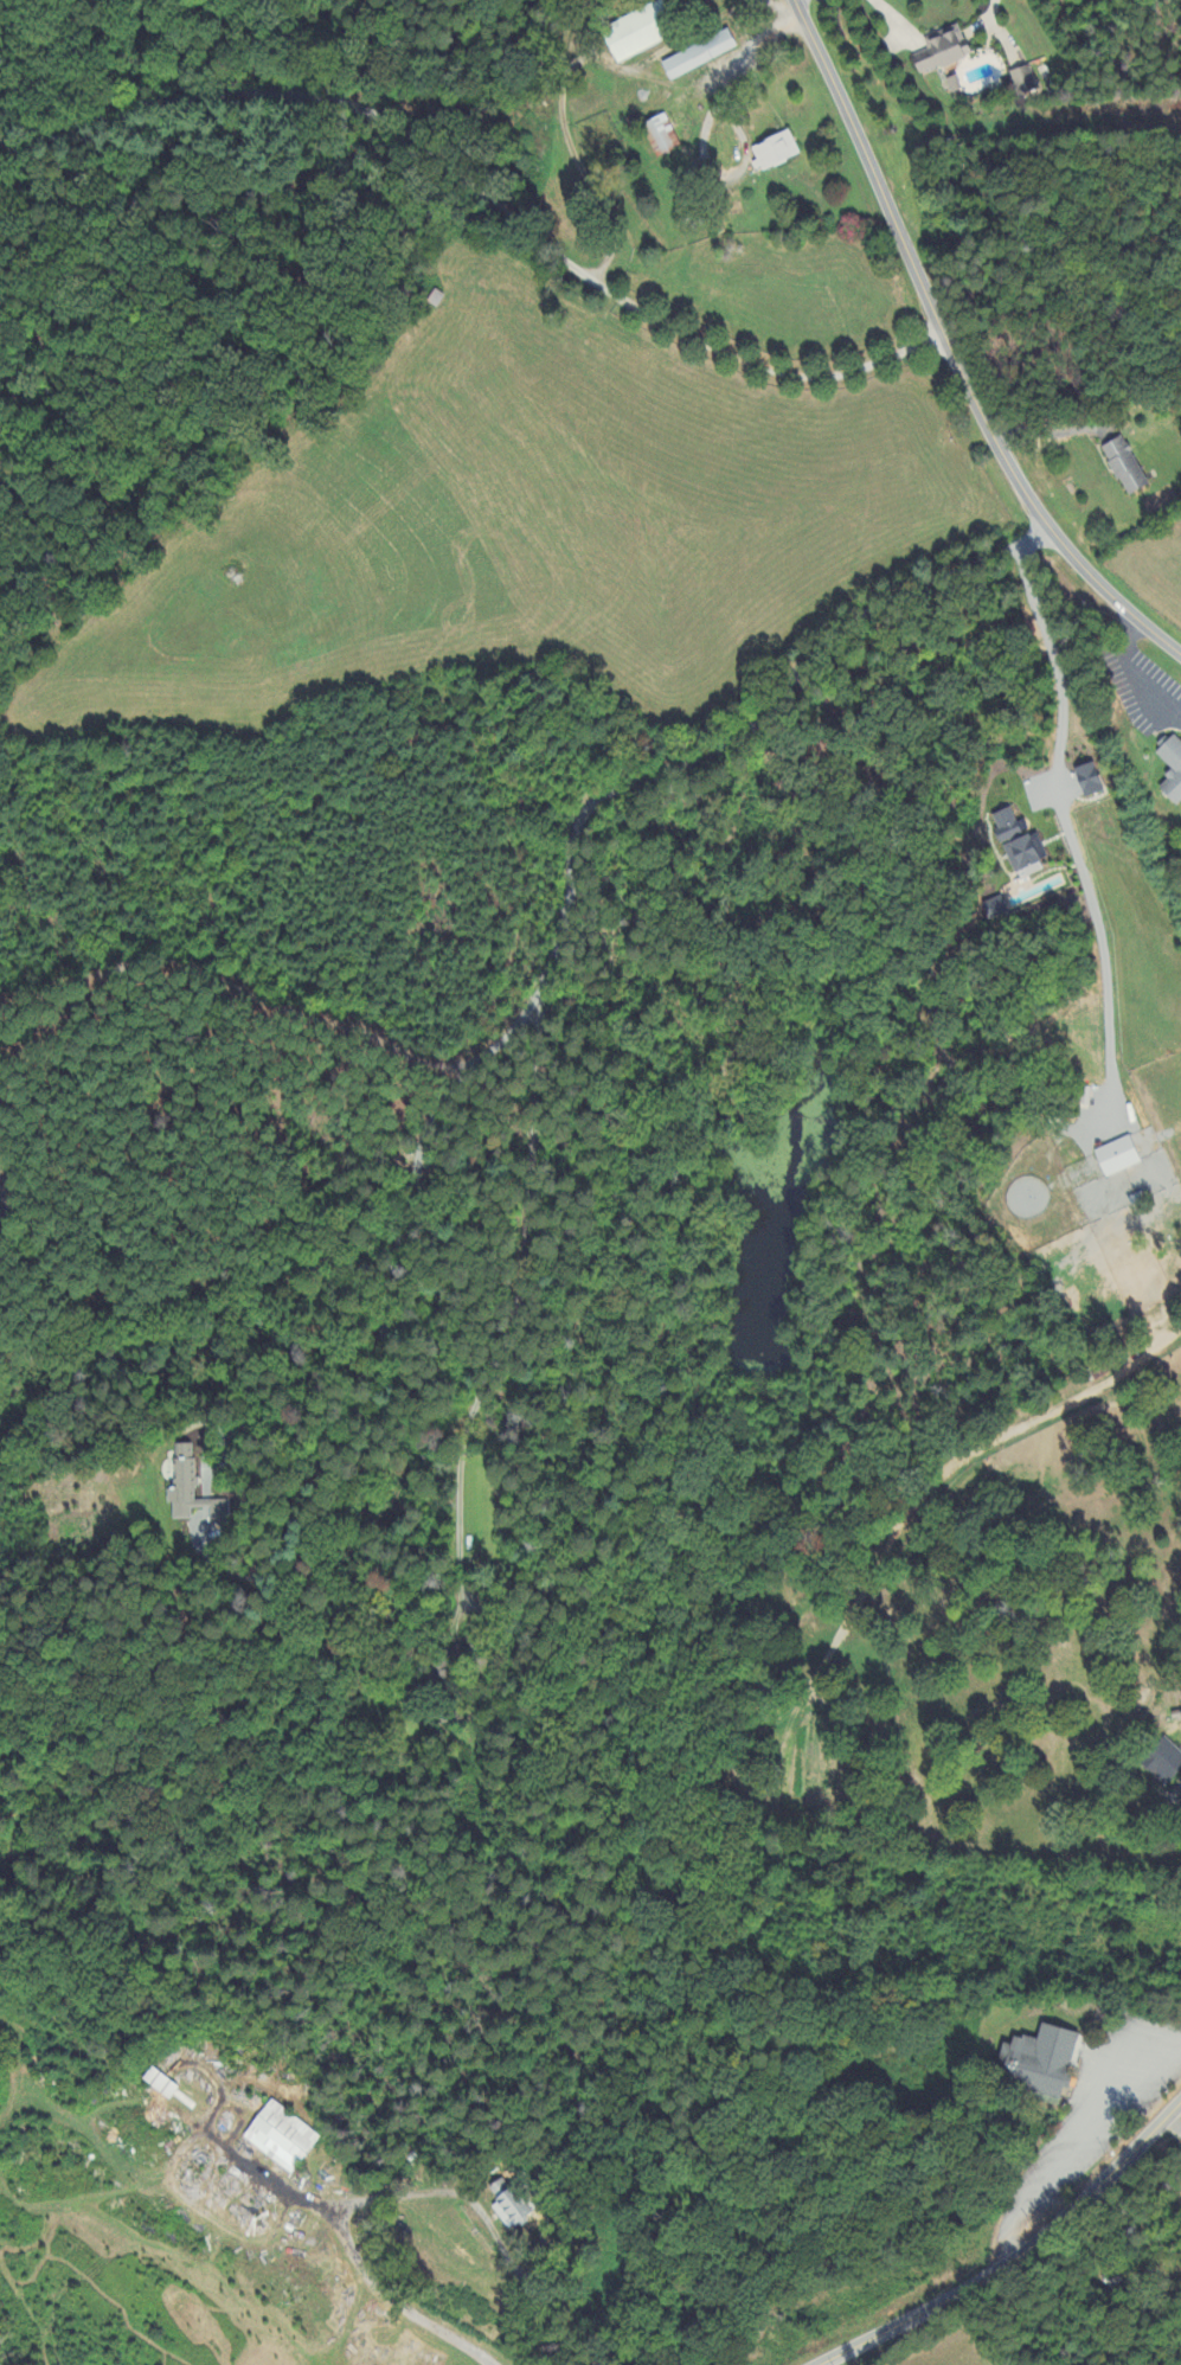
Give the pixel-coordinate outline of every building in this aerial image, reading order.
[(1022,839),(1011,809),(992,816),(997,831),(997,832),(1012,874),(1047,861),(1037,833),(1022,839)] [(982,905),(989,921),(1007,913),(1001,897),(982,905)] [(1105,1178),(1140,1164),(1129,1137),(1094,1151),(1105,1178)] [(229,1501),(195,1502),(194,1445),(174,1445),(175,1491),(167,1491),(168,1505),(173,1505),(173,1521),(191,1520),(191,1510),(209,1509),(210,1525),(230,1525),(229,1501)] [(1180,1772),(1180,1754),(1164,1738),(1140,1764),(1166,1789),(1180,1772)] [(1081,2032),(1065,2103),(993,2085),(1002,2044),(1012,2046),(1014,2036),(1023,2038),(1025,2034),(1040,2038),(1044,2024),(1081,2032)] [(178,2087),(152,2066),(141,2079),(168,2100),(178,2087)] [(270,2100),(240,2138),(289,2174),(319,2136),(270,2100)] [(194,2148),(175,2175),(248,2229),(267,2201),(194,2148)] [(520,2184),(512,2190),(503,2178),(488,2187),(498,2201),(492,2205),(507,2230),(538,2210),(520,2184)]
